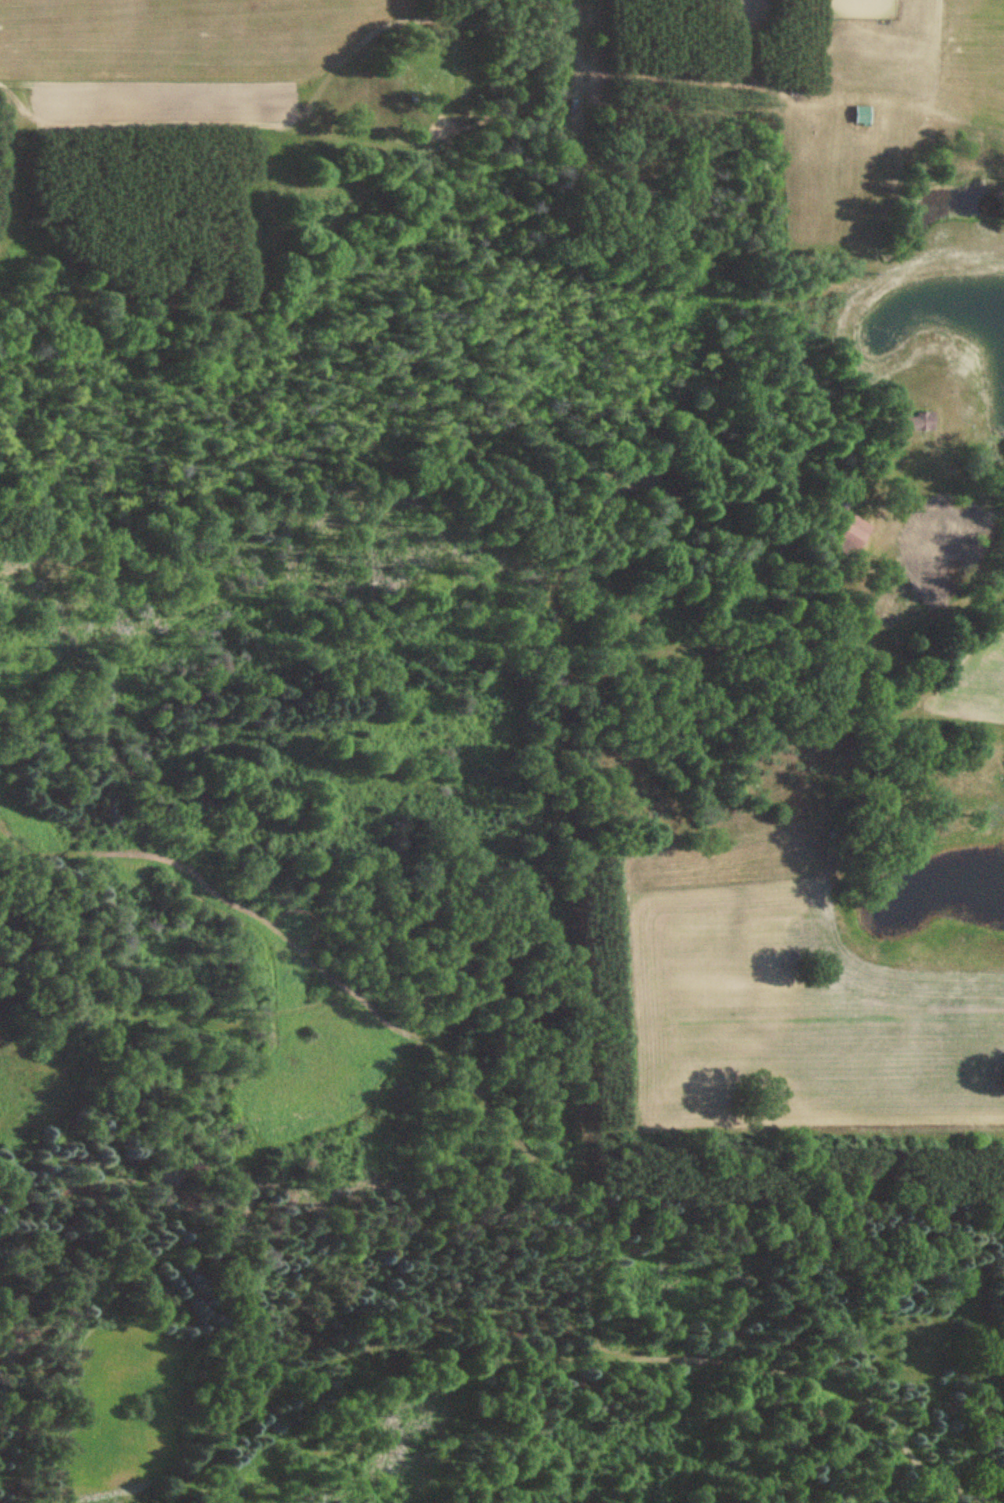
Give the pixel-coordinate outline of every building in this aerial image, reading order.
[(931,431),(931,414),(900,414),(901,431),(931,431)] [(870,528),(851,515),(829,547),(848,560),(870,528)]
